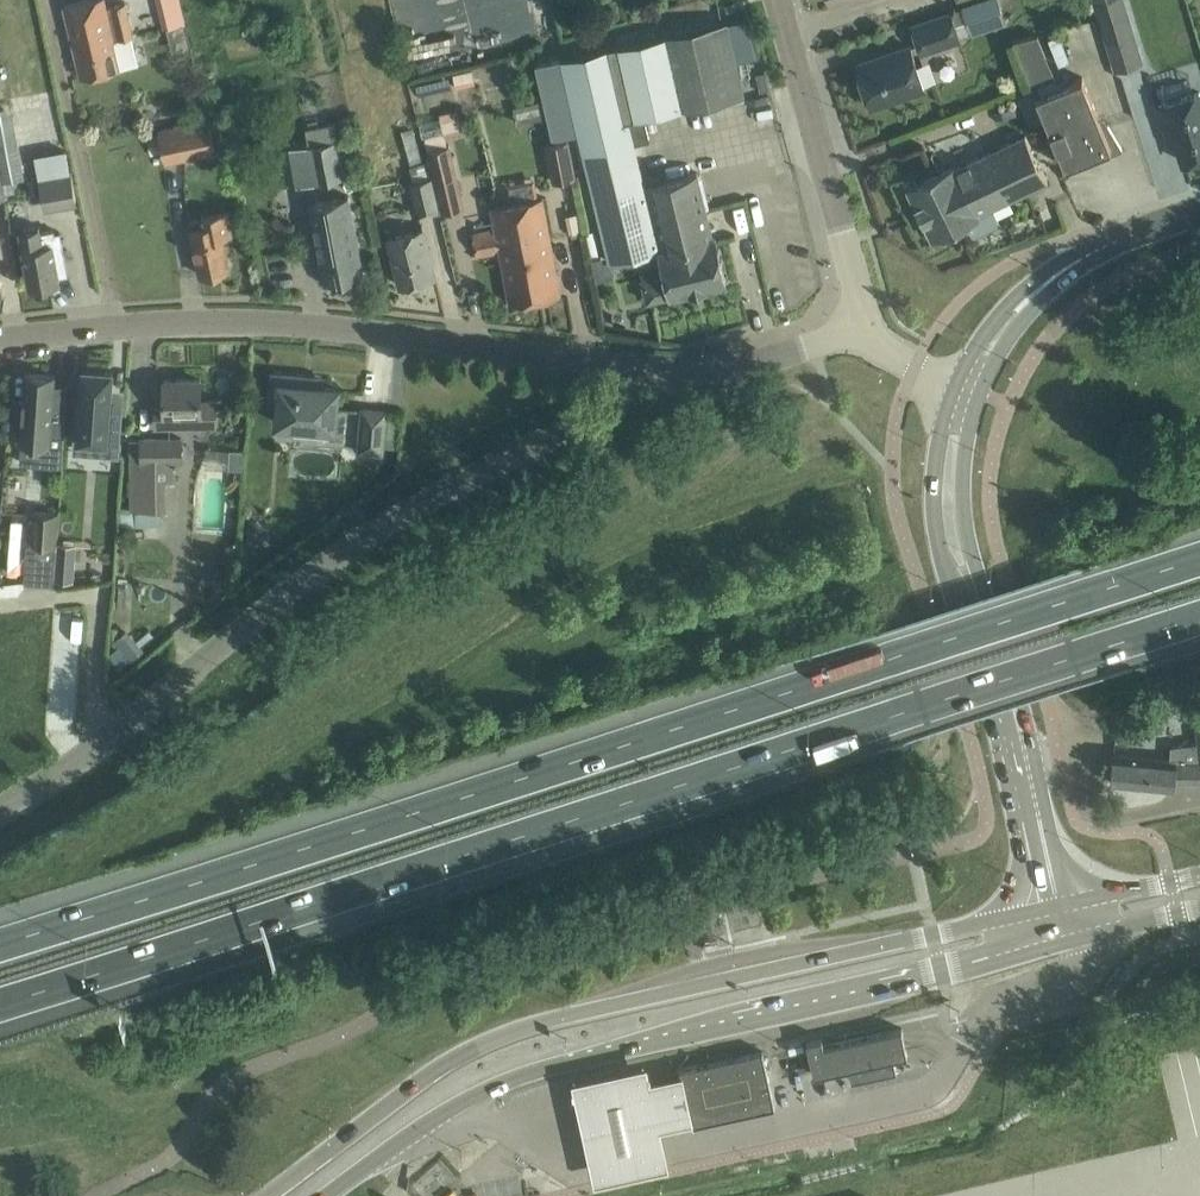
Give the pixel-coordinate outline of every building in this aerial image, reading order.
[(130,23),(125,2),(107,7),(105,0),(86,0),(64,5),(71,36),(130,23)] [(961,7),(970,34),(987,29),(1005,23),(998,0),(982,0),(978,1),(961,7)] [(1116,69),(1141,62),(1122,0),(1095,0),(1116,69)] [(913,23),(922,51),(960,38),(951,10),(913,23)] [(742,45),(754,42),(748,16),(736,19),(742,45)] [(674,33),(691,106),(691,108),(744,95),(727,21),(674,33)] [(130,23),(71,36),(81,78),(140,64),(130,23)] [(629,120),(691,106),(674,33),(613,47),(629,120)] [(1103,127),(1083,77),(1061,87),(1039,35),(1012,41),(1066,166),(1095,153),(1097,158),(1122,148),(1108,125),(1103,127)] [(871,106),(925,87),(911,44),(856,62),(871,106)] [(660,249),(662,249),(647,184),(645,185),(629,120),(613,47),(558,60),(576,133),(608,262),(660,250),(660,249)] [(485,79),(482,67),(453,73),(456,90),(475,85),(475,82),(485,79)] [(1199,92),(1159,105),(1164,121),(1171,119),(1184,161),(1199,156),(1199,93),(1199,92)] [(458,106),(440,110),(442,117),(459,113),(458,106)] [(191,145),(214,140),(209,119),(158,130),(160,136),(163,151),(165,162),(193,156),(191,145)] [(308,144),(337,139),(337,138),(334,123),(305,128),(308,144)] [(908,187),(921,214),(970,193),(964,179),(979,172),(991,201),(996,199),(998,204),(1048,180),(1038,158),(1028,136),(955,168),(954,166),(929,177),(908,187)] [(337,139),(308,144),(316,184),(345,179),(337,139)] [(544,144),(552,182),(576,177),(568,139),(544,144)] [(4,182),(24,178),(17,142),(0,145),(0,159),(4,182)] [(451,145),(430,150),(446,213),(466,208),(451,145)] [(38,178),(43,205),(76,199),(71,172),(38,178)] [(662,249),(713,236),(698,172),(647,184),(662,249)] [(970,193),(921,214),(932,238),(981,215),(979,213),(998,204),(996,199),(991,201),(979,172),(964,179),(970,193)] [(410,182),(417,216),(437,212),(430,178),(410,182)] [(364,273),(348,195),(309,203),(324,281),(364,273)] [(492,210),(493,215),(508,213),(511,229),(517,228),(522,253),(531,251),(536,277),(542,276),(546,296),(561,293),(557,270),(545,200),(492,210)] [(510,303),(535,298),(546,296),(542,276),(536,277),(531,251),(522,253),(517,228),(511,229),(508,213),(493,215),(492,210),(491,210),(494,227),(472,231),(477,255),(500,251),(510,303)] [(201,275),(228,269),(222,236),(231,234),(226,212),(190,220),(192,228),(191,228),(201,275)] [(61,242),(53,244),(50,231),(40,233),(39,226),(20,229),(24,249),(23,249),(29,287),(33,286),(36,290),(45,289),(47,284),(60,281),(56,263),(65,261),(61,242)] [(400,285),(435,277),(424,229),(389,238),(400,285)] [(713,236),(662,249),(660,249),(660,250),(664,269),(641,274),(647,301),(726,282),(715,236),(713,236)] [(123,413),(121,413),(119,412),(109,412),(110,404),(110,399),(111,388),(112,370),(84,368),(83,384),(82,398),(81,409),(76,409),(75,418),(75,425),(74,439),(80,439),(85,440),(105,441),(105,448),(105,450),(104,455),(114,456),(119,456),(121,433),(122,418),(123,413)] [(67,390),(66,390),(53,389),(54,374),(26,372),(21,443),(49,445),(64,446),(65,435),(65,432),(64,432),(67,390)] [(335,406),(337,388),(320,386),(320,379),(274,375),(271,404),(278,404),(277,423),(327,427),(327,434),(340,435),(342,407),(335,406)] [(201,400),(200,379),(164,379),(164,408),(155,408),(155,427),(216,426),(215,400),(201,400)] [(382,454),(386,410),(362,408),(358,451),(382,454)] [(174,461),(181,460),(180,437),(140,437),(140,438),(129,439),(130,510),(166,510),(165,481),(175,480),(174,461)] [(210,446),(210,465),(245,465),(245,446),(210,446)] [(34,509),(32,542),(58,544),(60,512),(34,509)] [(249,520),(247,541),(263,542),(264,528),(257,521),(249,520)] [(53,579),(72,580),(74,562),(55,560),(53,579)] [(216,572),(211,580),(216,588),(225,589),(230,581),(226,572),(216,572)] [(108,644),(121,664),(141,651),(128,631),(108,644)] [(1166,748),(1170,759),(1113,753),(1110,782),(1174,788),(1175,780),(1199,780),(1199,744),(1166,748)] [(589,943),(575,946),(578,956),(591,953),(589,943)] [(905,1043),(903,1033),(902,1028),(824,1046),(822,1038),(807,1041),(811,1062),(814,1075),(849,1067),(852,1080),(896,1070),(894,1057),(908,1054),(905,1043)] [(763,1051),(680,1069),(690,1116),(692,1125),(775,1106),(763,1051)] [(647,1060),(573,1076),(595,1178),(670,1161),(661,1121),(690,1116),(680,1069),(650,1074),(647,1060)]
